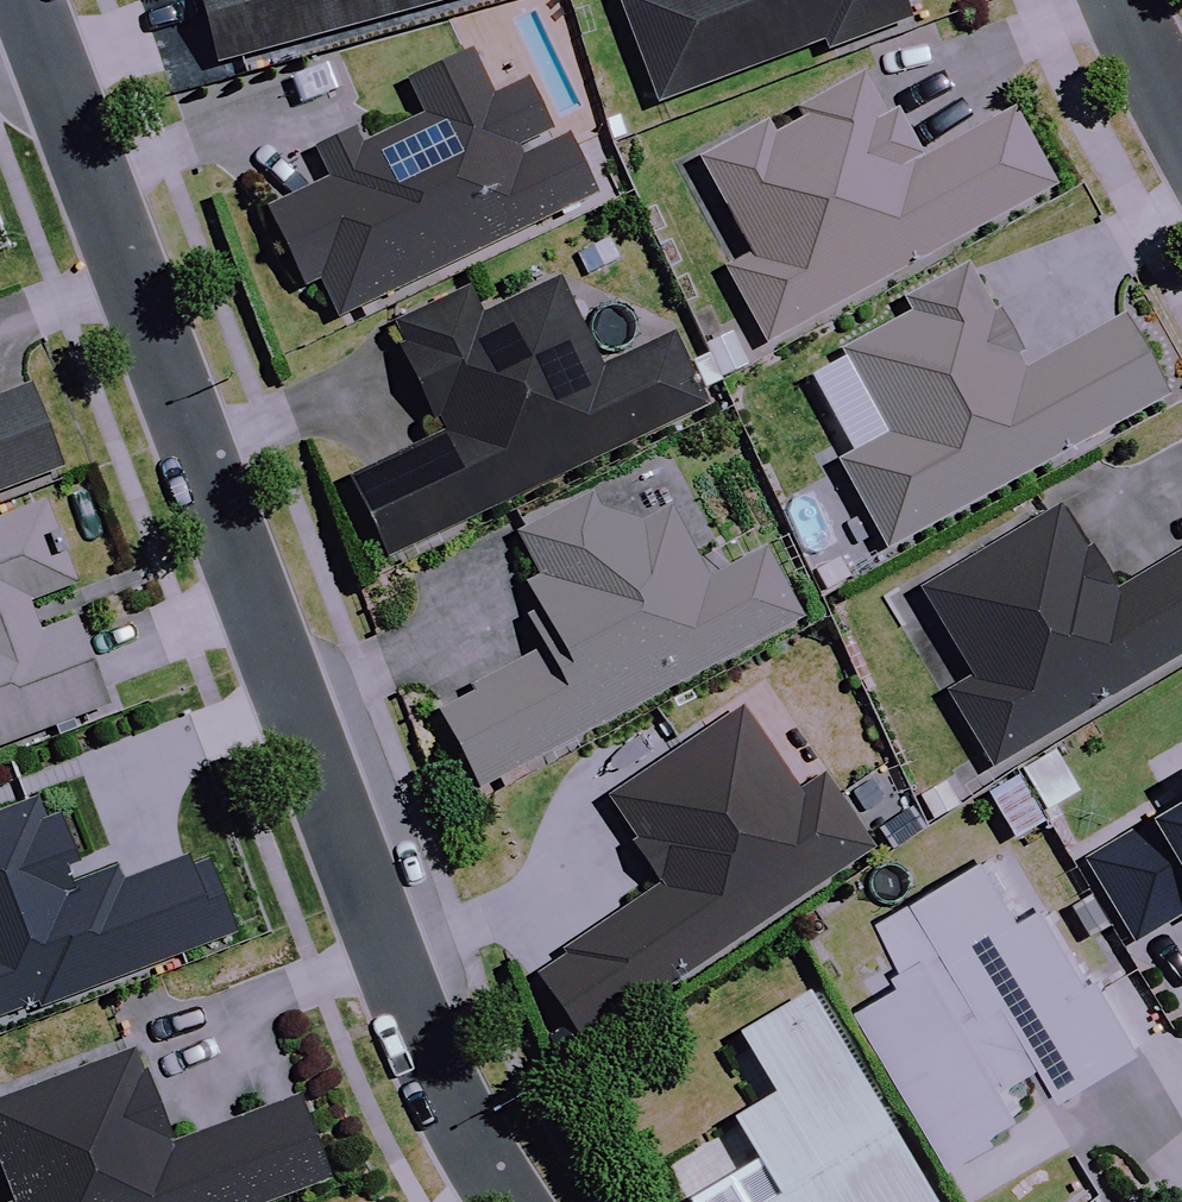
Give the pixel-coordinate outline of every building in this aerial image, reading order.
[(216,67),(460,0),(198,0),(216,67)] [(655,106),(821,45),(824,51),(904,22),(895,0),(616,0),(655,106)] [(561,141),(550,146),(545,138),(520,83),(487,99),(465,52),(406,80),(422,114),(389,129),(385,120),(318,152),(332,182),(263,214),(297,285),(314,277),(334,320),(589,200),(561,141)] [(918,164),(868,72),(699,163),(747,251),(727,261),(770,341),(1054,188),(1013,112),(918,164)] [(1022,375),(965,269),(901,304),(908,317),(846,350),(893,438),(843,465),(887,547),(1162,399),(1120,322),(1022,375)] [(463,291),(396,324),(405,343),(395,347),(439,437),(343,484),(381,563),(704,406),(670,336),(597,372),(552,278),(474,316),(463,291)] [(60,471),(30,389),(0,400),(0,493),(60,471)] [(621,530),(601,491),(512,538),(533,578),(514,588),(548,653),(430,714),(470,792),(790,625),(755,559),(710,582),(670,505),(621,530)] [(66,592),(36,508),(0,521),(0,746),(106,706),(74,614),(38,627),(30,605),(66,592)] [(1061,511),(922,594),(974,680),(950,695),(994,768),(1181,655),(1181,554),(1112,596),(1061,511)] [(794,797),(736,711),(606,799),(664,885),(530,975),(579,1048),(868,853),(818,780),(794,797)] [(1051,751),(1019,772),(1047,816),(1079,795),(1051,751)] [(1040,823),(1013,779),(982,797),(1009,841),(1040,823)] [(84,886),(75,862),(92,856),(68,791),(0,815),(0,1021),(235,936),(206,856),(127,884),(123,872),(84,886)] [(1136,950),(1181,924),(1181,810),(1087,863),(1136,950)] [(863,1003),(957,1163),(1005,1135),(1001,1128),(1028,1112),(1011,1085),(1050,1062),(1069,1095),(1145,1050),(1099,972),(1090,977),(1045,901),(1023,914),(989,858),(883,921),(914,973),(863,1003)] [(738,1036),(746,1050),(732,1058),(760,1104),(731,1122),(776,1197),(767,1201),(929,1201),(893,1141),(908,1132),(821,986),(738,1036)] [(132,1049),(0,1099),(0,1165),(14,1201),(270,1201),(326,1181),(295,1100),(169,1147),(132,1049)]
